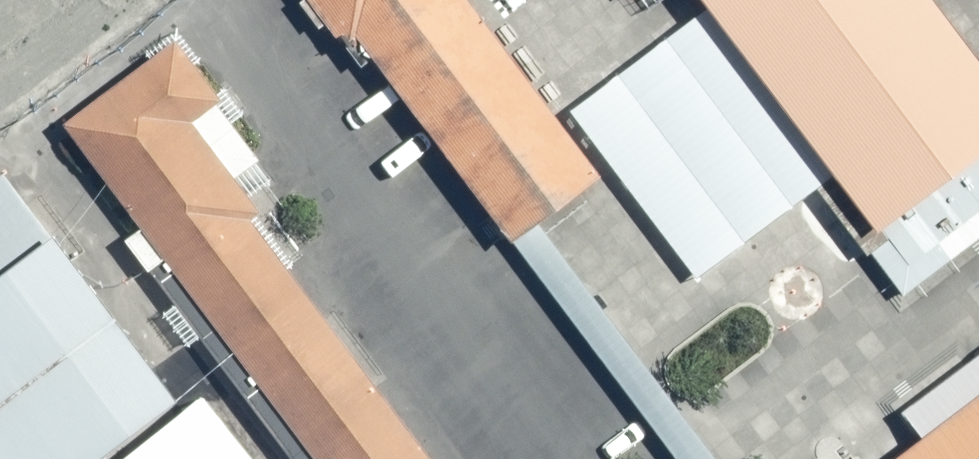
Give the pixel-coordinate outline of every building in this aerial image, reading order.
[(485,200),(598,118),(511,0),(338,0),(485,200)] [(950,0),(727,0),(864,186),(978,102),(978,39),(950,0)] [(170,2),(60,80),(335,458),(501,458),(170,2)] [(891,251),(978,187),(978,109),(854,201),(891,251)] [(4,119),(0,122),(0,458),(34,458),(177,354),(4,119)] [(746,458),(978,458),(978,291),(746,458)] [(202,373),(83,458),(265,458),(202,373)]
